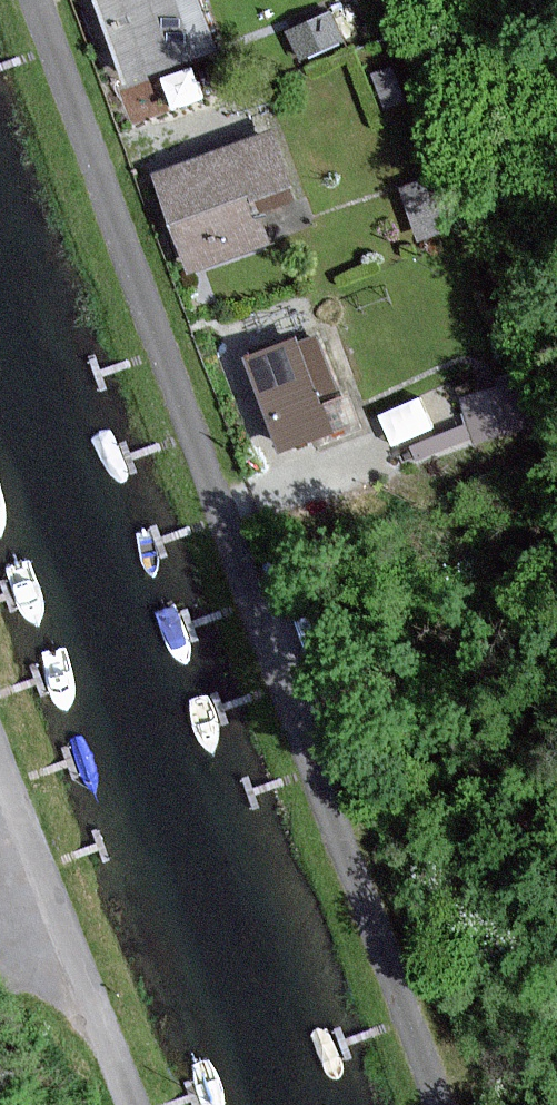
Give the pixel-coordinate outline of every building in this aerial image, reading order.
[(131,81),(214,53),(196,0),(103,0),(131,81)] [(191,267),(262,241),(243,191),(288,174),(273,135),(224,154),(157,179),(191,267)] [(445,171),(403,188),(422,237),(464,221),(445,171)] [(296,340),(245,360),(280,448),(327,429),(315,400),(334,393),(313,342),(299,347),(296,340)] [(420,400),(381,416),(392,443),(431,427),(420,400)]
